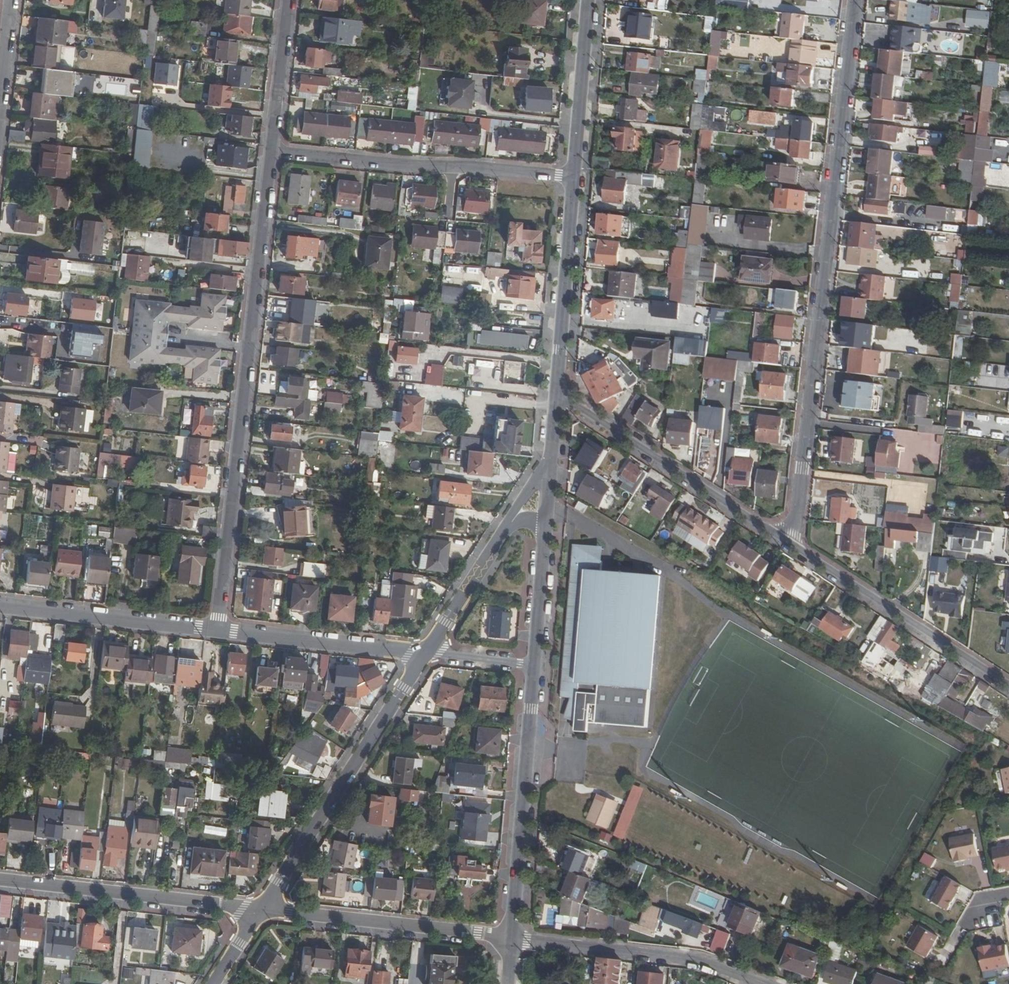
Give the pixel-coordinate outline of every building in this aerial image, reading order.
[(108,19),(128,22),(131,0),(110,0),(108,19)] [(250,16),(252,0),(227,0),(226,13),(250,16)] [(318,9),(337,10),(337,7),(337,6),(334,6),(334,3),(337,1),(337,0),(320,0),(318,9)] [(542,0),(520,0),(518,22),(541,24),(544,0),(542,0)] [(669,13),(670,1),(665,0),(644,0),(642,9),(669,13)] [(907,3),(895,1),(893,19),(913,22),(914,3),(907,3)] [(150,5),(150,3),(144,2),(141,29),(147,30),(150,5)] [(155,5),(150,5),(147,30),(156,31),(159,5),(155,5)] [(969,26),(986,27),(987,12),(971,10),(969,26)] [(248,35),(250,16),(226,13),(223,32),(248,35)] [(778,13),(776,37),(782,38),(785,13),(778,13)] [(796,40),(804,40),(806,23),(802,23),(803,15),(785,13),(782,38),(796,40)] [(634,24),(633,38),(651,40),(654,17),(631,15),(630,24),(634,24)] [(358,20),(326,17),(323,39),(348,41),(349,33),(356,34),(358,20)] [(707,29),(714,30),(715,18),(708,17),(707,29)] [(75,33),(76,22),(66,21),(40,18),(37,42),(57,44),(63,45),(65,32),(75,33)] [(990,37),(990,40),(1000,41),(1001,22),(992,21),(990,37)] [(192,22),(190,35),(205,37),(206,23),(192,22)] [(422,43),(424,27),(415,26),(414,42),(422,43)] [(917,29),(891,26),(889,51),(906,53),(920,54),(923,53),(924,46),(921,43),(916,42),(917,29)] [(156,31),(147,30),(145,55),(155,56),(157,31),(156,31)] [(711,56),(720,57),(722,32),(714,30),(711,56)] [(229,64),(235,64),(238,40),(217,38),(215,62),(229,64)] [(814,67),(815,67),(817,49),(816,49),(816,42),(804,40),(796,40),(795,47),(794,46),(792,64),(814,67)] [(57,44),(37,42),(33,67),(41,67),(45,68),(54,69),(57,44)] [(63,45),(57,44),(54,69),(60,69),(63,45)] [(307,47),(305,65),(319,67),(319,62),(329,63),(330,50),(321,49),(307,47)] [(506,77),(522,79),(523,66),(526,65),(527,55),(524,55),(525,48),(509,47),(509,53),(507,53),(506,62),(505,62),(503,76),(506,77)] [(889,51),(879,50),(876,74),(877,74),(897,76),(903,77),(906,53),(889,51)] [(632,53),(630,72),(633,72),(651,74),(651,67),(654,67),(655,56),(651,56),(632,53)] [(710,69),(709,69),(719,70),(720,57),(711,56),(710,69)] [(179,64),(157,62),(154,83),(176,85),(179,64)] [(987,62),(985,87),(993,88),(994,88),(997,63),(987,62)] [(812,87),(814,67),(792,64),(781,63),(780,72),(791,73),(790,84),(812,87)] [(235,64),(229,64),(227,85),(231,86),(249,87),(251,66),(235,64)] [(54,69),(45,68),(43,76),(42,83),(41,93),(52,94),(58,95),(70,96),(73,71),(60,69),(54,69)] [(696,79),(708,80),(709,70),(709,69),(697,68),(696,79)] [(917,79),(933,80),(934,72),(917,71),(917,79)] [(651,74),(633,72),(631,94),(642,95),(643,92),(658,94),(660,75),(651,74)] [(877,74),(874,99),(877,100),(894,101),(897,76),(877,74)] [(326,86),(327,78),(301,75),(300,90),(316,92),(317,85),(326,86)] [(522,87),(522,79),(506,77),(506,83),(513,83),(513,86),(522,87)] [(472,81),(451,78),(448,105),(470,107),(472,81)] [(694,90),(707,92),(708,83),(708,80),(696,79),(694,90)] [(229,107),(231,86),(227,85),(210,84),(208,105),(229,107)] [(416,111),(417,86),(409,86),(407,110),(416,111)] [(548,89),(526,87),(524,109),(546,112),(548,89)] [(985,87),(982,111),(990,112),(993,88),(985,87)] [(794,107),(796,90),(776,88),(776,97),(775,97),(774,105),(794,107)] [(1001,91),(1001,103),(1008,103),(1008,91),(1001,91)] [(38,93),(34,92),(32,117),(44,118),(55,120),(57,105),(50,104),(52,94),(41,93),(38,93)] [(624,98),(623,106),(620,106),(619,111),(623,111),(622,118),(636,120),(638,100),(624,98)] [(894,101),(877,100),(876,118),(896,120),(897,103),(898,102),(894,101)] [(136,128),(139,104),(132,103),(128,128),(130,128),(136,128)] [(138,129),(152,130),(154,106),(141,104),(138,129)] [(702,129),(705,105),(696,104),(695,116),(693,116),(692,129),(702,129)] [(716,131),(727,132),(728,124),(714,122),(715,112),(717,112),(718,111),(726,111),(727,108),(705,105),(702,129),(716,131)] [(776,125),(778,113),(752,110),(751,122),(776,125)] [(303,132),(325,134),(327,113),(304,111),(303,115),(299,115),(297,127),(303,128),(303,132)] [(425,111),(424,119),(432,120),(432,118),(440,118),(441,113),(425,111)] [(982,111),(979,136),(983,137),(989,137),(992,112),(990,112),(982,111)] [(327,113),(325,134),(348,136),(348,133),(354,133),(355,121),(349,120),(350,116),(327,113)] [(232,115),(223,114),(221,127),(231,128),(231,133),(248,135),(251,117),(232,115)] [(969,122),(972,122),(972,116),(965,115),(964,125),(968,125),(969,122)] [(455,123),(453,144),(476,146),(476,143),(481,143),(482,130),(487,131),(489,118),(479,117),(478,125),(455,123)] [(55,120),(44,118),(43,120),(33,119),(32,122),(27,121),(26,129),(32,130),(31,140),(52,142),(55,120)] [(367,139),(389,141),(391,120),(369,118),(369,122),(359,121),(357,133),(368,134),(367,139)] [(496,148),(519,151),(521,130),(498,127),(499,119),(489,118),(487,131),(493,131),(492,144),(496,145),(496,148)] [(414,123),(391,120),(389,141),(412,143),(412,139),(417,140),(419,127),(414,127),(414,123)] [(453,144),(455,123),(433,120),(433,125),(427,124),(426,137),(431,138),(431,142),(453,144)] [(794,140),(812,142),(814,123),(796,121),(796,128),(783,126),(783,131),(778,130),(778,138),(794,140)] [(537,132),(538,124),(522,122),(521,130),(519,151),(541,154),(542,149),(546,149),(547,138),(543,137),(543,133),(537,132)] [(977,123),(972,122),(969,122),(968,125),(967,132),(976,133),(977,123)] [(906,128),(873,124),(872,131),(875,131),(875,135),(874,140),(899,143),(900,132),(906,133),(906,128)] [(127,152),(134,153),(136,128),(130,128),(127,152)] [(132,165),(147,167),(152,130),(138,129),(136,128),(134,153),(132,165)] [(637,131),(617,129),(617,137),(621,138),(619,154),(635,155),(637,131)] [(716,138),(716,131),(702,129),(700,155),(707,156),(709,138),(716,138)] [(25,131),(10,130),(9,139),(24,141),(25,131)] [(635,155),(643,155),(645,132),(637,131),(635,155)] [(963,159),(976,160),(978,149),(978,142),(979,136),(965,135),(963,159)] [(811,151),(812,142),(794,140),(793,157),(814,159),(815,152),(811,151)] [(661,141),(658,167),(676,169),(679,143),(661,141)] [(67,146),(39,142),(35,173),(64,176),(67,146)] [(242,157),(245,157),(246,146),(221,144),(218,165),(241,167),(242,157)] [(920,155),(940,156),(940,147),(921,146),(920,155)] [(895,151),(869,148),(869,157),(872,157),(871,165),(871,174),(892,177),(895,151)] [(989,150),(978,149),(976,160),(987,162),(989,150)] [(697,180),(707,181),(710,156),(707,156),(700,155),(697,173),(697,180)] [(611,160),(595,158),(595,168),(609,170),(610,170),(611,160)] [(960,184),(974,186),(976,160),(963,159),(960,184)] [(987,162),(976,160),(974,186),(983,187),(984,187),(987,162)] [(796,183),(798,166),(768,163),(766,180),(796,183)] [(647,174),(610,170),(609,170),(605,200),(622,203),(624,181),(639,183),(639,181),(650,182),(651,174),(647,174)] [(292,173),(289,202),(307,205),(310,175),(292,173)] [(892,177),(871,174),(870,175),(868,199),(889,201),(890,195),(900,196),(902,178),(892,177)] [(335,203),(357,205),(359,183),(338,180),(335,203)] [(700,205),(704,205),(707,181),(697,180),(694,204),(700,205)] [(395,209),(398,183),(387,181),(387,185),(373,184),(370,207),(395,209)] [(226,214),(242,216),(243,209),(246,209),(247,203),(243,202),(245,187),(243,187),(243,184),(236,183),(236,185),(226,184),(224,206),(208,204),(208,212),(226,214)] [(406,188),(404,200),(410,201),(410,204),(432,207),(434,186),(412,183),(411,188),(406,188)] [(46,186),(43,206),(66,209),(68,189),(46,186)] [(974,186),(972,201),(981,202),(983,187),(974,186)] [(463,195),(457,195),(456,207),(462,207),(461,210),(486,213),(486,209),(491,210),(492,193),(488,193),(488,192),(464,189),(463,195)] [(805,211),(806,192),(779,189),(778,207),(805,211)] [(128,202),(129,193),(119,192),(117,212),(127,213),(128,202)] [(868,199),(864,198),(862,211),(892,214),(893,202),(889,201),(868,199)] [(698,225),(700,205),(694,204),(694,207),(692,219),(692,224),(698,225)] [(685,206),(683,218),(688,219),(692,219),(694,207),(685,206)] [(930,206),(928,216),(948,219),(950,208),(930,206)] [(37,217),(37,212),(16,210),(14,230),(36,233),(36,232),(37,217)] [(971,210),(970,224),(978,225),(979,211),(971,210)] [(226,214),(208,212),(206,211),(203,228),(225,230),(226,214)] [(299,214),(298,221),(326,225),(327,217),(299,214)] [(599,234),(629,237),(631,217),(601,214),(599,234)] [(338,227),(361,229),(362,216),(353,215),(353,219),(340,218),(338,227)] [(37,217),(36,232),(39,232),(43,230),(44,218),(37,217)] [(747,238),(771,240),(773,220),(749,217),(747,238)] [(103,223),(82,220),(78,253),(100,255),(103,223)] [(506,242),(517,243),(515,258),(538,262),(540,247),(538,247),(539,232),(519,229),(519,223),(509,222),(506,242)] [(877,233),(878,225),(854,222),(853,230),(877,233)] [(444,247),(446,230),(435,229),(435,227),(413,224),(410,246),(433,249),(434,246),(435,246),(433,263),(439,263),(441,247),(444,247)] [(455,231),(446,230),(444,247),(454,249),(453,251),(477,253),(479,232),(456,229),(455,231)] [(681,230),(679,247),(689,248),(690,244),(691,236),(691,232),(686,231),(681,230)] [(853,230),(851,247),(875,249),(877,233),(853,230)] [(302,236),(287,234),(286,243),(282,243),(282,247),(286,247),(285,257),(299,258),(300,255),(303,255),(304,248),(301,248),(302,236)] [(702,246),(704,246),(705,237),(691,236),(690,244),(702,246)] [(210,239),(189,237),(187,260),(208,262),(210,239)] [(390,239),(368,237),(366,265),(387,267),(390,239)] [(233,251),(248,252),(249,242),(223,239),(222,254),(233,255),(233,251)] [(621,241),(601,239),(599,263),(619,265),(621,241)] [(686,278),(689,248),(679,247),(678,257),(675,257),(673,267),(677,267),(676,277),(686,278)] [(875,249),(851,247),(849,264),(876,268),(878,250),(875,249)] [(486,267),(500,268),(502,254),(488,252),(486,267)] [(136,279),(147,280),(150,255),(139,254),(128,253),(126,265),(125,278),(136,279)] [(58,258),(30,254),(27,277),(52,280),(55,280),(59,277),(62,273),(61,271),(57,267),(58,258)] [(745,258),(743,278),(771,281),(772,261),(745,258)] [(716,283),(716,263),(704,262),(703,282),(716,283)] [(445,264),(444,270),(462,273),(463,267),(445,264)] [(506,276),(506,269),(500,268),(486,267),(484,266),(483,274),(506,276)] [(209,287),(233,290),(235,276),(230,276),(231,271),(213,269),(213,274),(211,274),(209,287)] [(533,278),(533,272),(506,269),(506,276),(527,278),(533,278)] [(638,273),(615,271),(613,296),(635,299),(638,273)] [(868,299),(885,301),(888,276),(865,274),(864,284),(864,289),(861,289),(860,298),(868,299)] [(952,274),(950,308),(961,309),(962,274),(952,274)] [(281,275),(279,291),(301,294),(303,278),(281,275)] [(525,299),(527,278),(506,276),(504,296),(525,299)] [(441,302),(461,303),(462,287),(442,286),(441,302)] [(683,304),(696,305),(698,288),(685,286),(683,304)] [(797,310),(799,290),(780,288),(780,289),(778,307),(797,310)] [(12,312),(11,315),(16,316),(16,312),(25,313),(28,294),(3,292),(2,301),(6,301),(5,311),(12,312)] [(224,305),(225,296),(201,293),(200,307),(190,306),(190,308),(170,306),(171,303),(137,300),(130,359),(163,363),(163,361),(184,364),(184,366),(194,367),(192,379),(216,382),(217,373),(219,373),(220,359),(218,359),(219,349),(186,345),(185,349),(165,347),(168,319),(189,322),(188,326),(221,329),(222,319),(225,319),(226,306),(224,305)] [(481,308),(488,309),(489,294),(483,293),(481,308)] [(117,296),(101,294),(100,301),(117,303),(117,296)] [(860,298),(845,296),(843,315),(866,318),(868,299),(860,298)] [(290,321),(300,323),(311,324),(314,299),(293,297),(290,321)] [(414,300),(393,298),(393,300),(392,308),(392,310),(405,311),(403,331),(421,333),(423,313),(413,312),(414,300)] [(392,308),(393,300),(385,299),(384,307),(385,307),(392,308)] [(616,319),(617,302),(597,300),(596,317),(616,319)] [(117,303),(100,301),(99,312),(107,313),(105,326),(114,327),(117,303)] [(680,319),(681,302),(652,301),(652,317),(680,319)] [(392,308),(385,307),(382,332),(390,333),(392,310),(392,308)] [(713,307),(712,317),(720,318),(721,308),(713,307)] [(936,315),(945,316),(946,308),(937,307),(936,315)] [(971,335),(972,311),(958,311),(957,334),(971,335)] [(758,336),(762,337),(765,313),(758,312),(755,336),(758,336)] [(778,320),(777,329),(776,335),(795,338),(797,318),(779,315),(778,320)] [(290,321),(277,320),(275,338),(298,341),(300,323),(290,321)] [(114,327),(105,326),(98,325),(96,345),(111,347),(114,327)] [(890,336),(891,327),(878,326),(877,335),(890,336)] [(846,327),(845,347),(851,348),(855,348),(865,349),(868,329),(846,327)] [(480,344),(527,350),(529,335),(481,330),(480,344)] [(379,341),(389,342),(389,339),(390,333),(382,332),(380,332),(379,341)] [(29,355),(45,357),(48,357),(50,334),(32,333),(30,349),(29,355)] [(758,344),(779,346),(780,339),(762,337),(758,336),(758,344)] [(709,341),(676,338),(675,353),(690,354),(707,356),(709,341)] [(653,358),(652,368),(667,370),(669,344),(639,342),(638,357),(653,358)] [(755,362),(779,365),(781,346),(779,346),(758,344),(756,356),(741,354),(741,360),(755,362)] [(298,348),(278,345),(277,353),(273,353),(273,363),(296,365),(298,348)] [(417,349),(397,347),(395,363),(415,365),(417,349)] [(852,372),(870,375),(886,376),(890,352),(865,349),(855,348),(852,372)] [(28,355),(5,352),(4,364),(7,365),(6,378),(25,380),(28,355)] [(689,365),(690,354),(675,353),(673,363),(689,365)] [(453,355),(452,365),(465,367),(466,357),(453,355)] [(707,356),(705,376),(736,380),(738,360),(707,356)] [(501,390),(514,391),(515,386),(523,387),(525,360),(504,358),(501,385),(501,390)] [(474,374),(492,377),(494,362),(476,359),(474,374)] [(601,404),(602,404),(626,392),(609,360),(596,366),(599,370),(586,376),(601,404)] [(736,383),(743,384),(745,384),(745,376),(741,376),(742,370),(754,372),(755,362),(741,360),(738,360),(736,380),(736,383)] [(432,365),(431,375),(425,375),(424,384),(440,386),(442,366),(432,365)] [(59,381),(59,390),(77,392),(81,368),(63,366),(61,382),(59,381)] [(630,385),(638,381),(633,371),(625,376),(630,385)] [(787,384),(788,374),(766,371),(764,395),(778,397),(785,398),(787,384)] [(289,377),(288,391),(299,392),(300,388),(305,389),(305,382),(301,382),(301,378),(289,377)] [(1000,387),(1008,389),(1008,387),(1008,379),(1002,377),(1000,387)] [(397,389),(397,381),(386,380),(385,388),(397,389)] [(876,384),(849,381),(846,408),(874,410),(876,384)] [(734,402),(742,403),(743,384),(736,383),(734,402)] [(788,398),(789,384),(787,384),(785,398),(778,397),(778,400),(785,401),(786,400),(787,400),(788,399),(788,398)] [(133,387),(131,409),(160,412),(163,390),(133,387)] [(380,407),(381,394),(367,393),(366,407),(380,407)] [(913,394),(910,415),(928,417),(931,395),(913,394)] [(302,398),(276,395),(275,404),(295,406),(294,416),(306,418),(308,399),(302,398)] [(402,395),(399,428),(419,430),(422,397),(402,395)] [(106,396),(105,402),(103,422),(110,422),(113,396),(106,396)] [(654,427),(663,413),(648,404),(637,397),(637,399),(630,409),(624,418),(634,425),(639,417),(654,427)] [(0,400),(0,430),(13,432),(13,423),(12,423),(14,402),(0,400)] [(741,410),(742,403),(734,402),(733,410),(741,410)] [(63,405),(61,427),(83,430),(85,407),(63,405)] [(211,407),(195,406),(192,432),(210,434),(211,407)] [(724,410),(701,407),(699,428),(722,430),(724,410)] [(948,411),(947,427),(963,428),(964,411),(948,411)] [(469,436),(462,435),(460,445),(468,446),(468,449),(470,449),(492,452),(516,455),(516,450),(519,450),(522,450),(522,445),(518,445),(519,420),(496,417),(494,440),(484,439),(484,437),(469,436)] [(783,419),(762,417),(760,440),(774,441),(781,442),(783,427),(783,419)] [(694,422),(672,419),(670,441),(691,444),(694,422)] [(272,424),(270,438),(291,440),(292,426),(272,424)] [(946,434),(947,427),(928,425),(928,432),(940,433),(946,434)] [(783,445),(785,428),(783,427),(781,442),(774,441),(773,444),(783,445)] [(379,432),(361,430),(358,452),(365,452),(365,449),(370,450),(370,453),(376,453),(378,439),(379,432)] [(379,431),(379,432),(378,439),(384,440),(391,441),(392,433),(379,431)] [(185,461),(205,463),(208,438),(188,436),(185,461)] [(835,436),(834,446),(836,446),(836,451),(835,461),(855,463),(857,439),(835,436)] [(382,458),(384,440),(378,439),(376,453),(376,457),(382,458)] [(0,441),(0,471),(6,471),(9,442),(0,441)] [(900,442),(882,441),(879,466),(897,468),(899,452),(900,442)] [(593,475),(607,453),(590,443),(577,464),(593,475)] [(80,446),(60,445),(59,458),(56,458),(55,468),(77,471),(80,446)] [(277,446),(274,470),(280,471),(291,472),(302,473),(303,461),(295,460),(296,448),(277,446)] [(736,459),(737,447),(729,446),(726,472),(734,473),(733,483),(751,485),(754,461),(736,459)] [(491,463),(492,452),(470,449),(468,472),(493,475),(494,463),(491,463)] [(367,469),(375,469),(376,457),(368,456),(367,469)] [(430,463),(429,472),(444,474),(445,465),(430,463)] [(188,480),(187,483),(203,484),(203,477),(207,478),(207,473),(204,473),(205,466),(189,464),(189,468),(185,468),(184,474),(186,474),(185,480),(188,480)] [(97,476),(105,477),(106,466),(98,465),(97,476)] [(632,497),(647,475),(630,465),(622,477),(625,480),(619,490),(632,497)] [(879,467),(871,466),(870,476),(878,477),(879,467)] [(878,477),(896,478),(897,468),(879,466),(879,467),(878,477)] [(760,470),(757,494),(777,497),(777,495),(780,474),(780,472),(760,470)] [(291,472),(280,471),(280,474),(265,472),(262,492),(288,495),(291,472)] [(119,479),(109,477),(108,484),(119,486),(119,484),(119,479)] [(589,479),(583,489),(580,494),(598,505),(607,490),(589,479)] [(0,480),(0,510),(3,510),(5,510),(9,481),(0,480)] [(468,502),(470,484),(441,480),(439,495),(450,496),(450,500),(468,502)] [(372,494),(373,482),(365,481),(363,493),(372,494)] [(54,484),(51,508),(74,511),(76,486),(54,484)] [(247,484),(246,492),(260,494),(260,486),(247,484)] [(580,494),(583,489),(580,487),(575,495),(596,508),(598,505),(580,494)] [(674,499),(653,487),(646,499),(655,505),(649,514),(660,521),(674,499)] [(169,510),(168,524),(188,526),(190,510),(193,510),(194,500),(171,498),(169,510)] [(835,498),(833,522),(840,522),(846,523),(852,524),(853,518),(857,518),(858,509),(851,508),(852,500),(835,498)] [(586,508),(577,503),(574,509),(583,515),(586,508)] [(369,516),(370,507),(352,504),(351,509),(363,511),(363,516),(369,516)] [(451,528),(453,507),(435,505),(426,504),(425,516),(433,517),(432,526),(451,528)] [(687,507),(675,526),(705,545),(707,542),(713,545),(721,533),(715,529),(717,526),(687,507)] [(283,510),(284,537),(314,535),(313,509),(283,510)] [(160,523),(168,524),(169,510),(162,510),(160,523)] [(906,530),(923,532),(923,523),(907,521),(906,530)] [(844,551),(865,553),(867,526),(852,524),(846,523),(840,522),(839,533),(845,533),(844,551)] [(136,543),(137,528),(114,525),(113,541),(136,543)] [(202,534),(216,535),(217,526),(203,525),(202,534)] [(919,550),(933,552),(935,533),(923,532),(906,530),(888,528),(886,546),(886,548),(896,549),(896,540),(920,542),(919,550)] [(995,532),(956,528),(954,550),(974,552),(974,548),(986,549),(987,541),(994,542),(995,532)] [(419,567),(445,570),(448,540),(422,537),(419,567)] [(649,543),(677,559),(679,556),(651,540),(649,543)] [(737,542),(727,557),(749,571),(746,575),(756,581),(767,564),(757,558),(759,556),(737,542)] [(51,555),(52,546),(42,544),(41,553),(51,555)] [(198,564),(203,564),(205,548),(183,545),(179,580),(197,581),(198,564)] [(284,547),(265,545),(263,564),(282,566),(284,547)] [(599,561),(571,546),(559,699),(573,699),(572,711),(578,711),(584,712),(583,724),(587,724),(648,729),(658,576),(599,572),(599,561)] [(600,548),(571,546),(599,561),(600,548)] [(878,556),(885,557),(886,548),(886,546),(879,546),(878,556)] [(69,575),(78,576),(81,553),(73,552),(73,550),(58,548),(55,570),(70,572),(69,575)] [(136,553),(133,576),(147,577),(157,578),(159,555),(136,553)] [(876,570),(884,571),(885,557),(878,556),(877,556),(876,570)] [(109,559),(89,557),(87,580),(107,582),(109,559)] [(950,559),(932,557),(930,572),(948,573),(950,559)] [(26,581),(47,584),(50,562),(28,560),(26,581)] [(303,574),(324,577),(326,565),(304,562),(303,574)] [(813,587),(785,568),(776,581),(793,591),(792,594),(805,602),(813,587)] [(268,580),(269,570),(250,569),(249,578),(268,580)] [(373,620),(387,622),(388,617),(389,613),(392,584),(393,572),(387,571),(385,583),(382,583),(381,598),(375,597),(373,620)] [(411,576),(411,574),(393,572),(392,584),(389,613),(412,616),(414,598),(412,598),(413,586),(410,586),(411,576)] [(156,586),(157,578),(147,577),(146,585),(156,586)] [(273,581),(268,580),(249,578),(246,599),(249,599),(247,611),(270,613),(273,581)] [(292,583),(289,605),(313,608),(315,586),(292,583)] [(952,617),(963,620),(967,596),(941,592),(937,610),(938,612),(952,615),(952,617)] [(353,595),(330,593),(327,616),(351,619),(353,595)] [(853,629),(822,610),(813,624),(840,641),(844,636),(847,638),(853,629)] [(492,611),(490,636),(508,638),(510,612),(492,611)] [(889,622),(881,617),(873,630),(881,634),(889,622)] [(799,621),(796,626),(807,633),(811,627),(799,621)] [(892,642),(900,629),(889,622),(881,634),(862,663),(874,670),(881,658),(887,662),(888,663),(892,657),(885,653),(887,649),(896,654),(900,647),(892,642)] [(63,642),(64,627),(55,626),(53,641),(63,642)] [(28,637),(29,636),(11,634),(8,659),(26,661),(27,652),(28,637)] [(932,649),(909,635),(905,642),(921,653),(913,666),(919,670),(932,649)] [(37,638),(28,637),(27,652),(36,653),(37,638)] [(82,662),(84,646),(64,644),(63,655),(66,655),(66,660),(82,662)] [(126,659),(126,655),(127,650),(114,649),(114,647),(103,646),(100,671),(124,674),(126,659)] [(243,677),(245,657),(228,655),(226,675),(243,677)] [(173,677),(175,660),(155,658),(155,659),(154,675),(173,677)] [(884,667),(887,662),(881,658),(874,670),(878,672),(882,665),(884,667)] [(149,675),(151,662),(126,659),(124,674),(124,677),(124,682),(135,683),(135,682),(149,683),(149,675)] [(286,659),(284,681),(302,683),(304,661),(286,659)] [(359,711),(361,699),(370,694),(368,691),(384,684),(372,661),(359,660),(355,687),(352,710),(359,711)] [(963,669),(949,660),(940,676),(937,674),(923,695),(940,706),(963,669)] [(23,683),(48,686),(50,663),(26,661),(24,674),(23,683)] [(202,669),(202,664),(194,663),(176,661),(173,685),(200,687),(201,672),(202,669)] [(257,668),(255,685),(272,687),(275,688),(277,671),(257,668)] [(963,669),(940,706),(939,707),(985,732),(994,716),(986,710),(984,712),(977,708),(975,712),(958,701),(971,679),(976,682),(978,679),(963,669)] [(921,690),(913,686),(918,674),(910,671),(902,689),(919,696),(921,690)] [(200,687),(199,698),(223,700),(225,683),(212,681),(213,674),(201,672),(200,687)] [(324,693),(325,687),(321,687),(321,693),(315,692),(317,675),(307,674),(305,691),(309,691),(304,711),(318,713),(323,706),(323,703),(324,693)] [(302,683),(284,681),(283,688),(301,690),(302,683)] [(990,687),(982,681),(980,686),(981,687),(980,690),(986,694),(990,687)] [(272,687),(255,685),(255,691),(271,693),(272,687)] [(323,706),(342,708),(352,710),(355,687),(346,686),(344,702),(330,701),(331,694),(324,693),(323,703),(323,706)] [(441,686),(437,703),(457,708),(462,691),(441,686)] [(501,711),(503,691),(480,689),(477,709),(501,711)] [(989,709),(992,701),(982,697),(979,705),(989,709)] [(6,712),(17,716),(21,703),(10,699),(6,712)] [(171,705),(170,715),(181,716),(182,702),(178,701),(178,706),(171,705)] [(83,730),(85,709),(53,705),(51,727),(83,730)] [(345,734),(361,711),(359,711),(352,710),(342,708),(331,726),(345,734)] [(584,712),(578,711),(576,730),(586,731),(587,724),(583,724),(584,712)] [(36,733),(43,733),(45,714),(38,714),(36,733)] [(444,727),(456,728),(459,721),(449,719),(445,719),(444,727)] [(444,745),(445,729),(417,726),(415,743),(444,745)] [(314,765),(326,741),(307,728),(304,731),(311,736),(305,744),(313,749),(307,761),(314,765)] [(498,756),(501,731),(480,729),(477,754),(498,756)] [(298,740),(290,751),(307,761),(313,749),(305,744),(311,736),(304,731),(299,738),(298,740)] [(166,757),(165,763),(180,765),(191,766),(192,759),(193,752),(167,749),(166,757)] [(153,750),(153,760),(164,760),(164,751),(153,750)] [(217,754),(216,769),(240,771),(242,757),(217,754)] [(410,786),(413,759),(397,757),(394,784),(410,786)] [(113,769),(114,759),(106,759),(105,768),(113,769)] [(484,768),(484,771),(488,771),(489,764),(450,759),(447,786),(448,786),(451,786),(452,779),(454,779),(456,765),(484,768)] [(127,770),(128,762),(121,761),(120,770),(127,770)] [(165,769),(165,763),(141,761),(140,766),(165,769)] [(179,771),(180,765),(165,763),(165,769),(164,770),(179,771)] [(319,777),(323,768),(316,765),(312,775),(319,777)] [(459,796),(474,798),(476,788),(482,788),(484,771),(484,768),(456,765),(454,779),(452,779),(451,786),(451,789),(457,790),(458,786),(460,787),(459,796)] [(194,781),(178,779),(177,790),(177,797),(174,815),(185,816),(186,807),(191,807),(194,781)] [(163,780),(162,789),(174,789),(174,781),(163,780)] [(212,800),(219,801),(221,785),(214,784),(212,800)] [(447,786),(435,785),(432,793),(447,795),(448,786),(447,786)] [(625,840),(646,790),(636,785),(614,836),(625,840)] [(160,814),(174,815),(177,797),(177,790),(174,789),(162,789),(160,814)] [(421,792),(395,789),(395,793),(400,793),(399,800),(417,801),(418,795),(421,795),(421,792)] [(281,816),(284,792),(262,790),(260,814),(281,816)] [(585,821),(600,826),(610,801),(595,795),(585,821)] [(397,803),(397,799),(374,797),(372,808),(373,808),(372,825),(377,825),(377,829),(388,830),(389,826),(394,827),(396,807),(400,807),(400,803),(397,803)] [(600,826),(605,828),(615,803),(610,801),(600,826)] [(489,812),(465,810),(461,839),(485,841),(489,812)] [(60,837),(60,839),(69,840),(69,838),(81,839),(82,838),(84,815),(63,813),(61,826),(60,837)] [(134,817),(135,815),(127,814),(126,829),(133,829),(134,820),(134,817)] [(45,835),(60,837),(61,826),(47,824),(47,820),(43,819),(43,816),(39,815),(37,837),(45,838),(45,835)] [(111,829),(120,830),(120,819),(112,818),(111,829)] [(145,847),(156,849),(158,823),(134,820),(133,829),(132,842),(146,843),(145,847)] [(268,851),(272,823),(252,820),(249,850),(268,851)] [(8,825),(6,845),(30,848),(32,828),(8,825)] [(105,852),(104,865),(114,866),(115,857),(123,857),(126,830),(120,830),(111,829),(108,828),(107,835),(105,852)] [(80,854),(78,869),(92,870),(94,851),(105,852),(107,835),(99,834),(99,840),(82,838),(81,839),(80,854)] [(966,857),(972,856),(980,854),(976,834),(952,838),(956,862),(966,860),(966,857)] [(357,845),(336,841),(334,849),(336,850),(334,865),(352,868),(357,845)] [(993,847),(998,869),(1005,867),(1008,866),(1008,844),(993,847)] [(193,849),(190,876),(198,877),(198,875),(221,877),(224,853),(193,849)] [(567,858),(563,870),(574,873),(581,876),(587,857),(566,849),(563,857),(567,858)] [(937,855),(928,850),(922,861),(930,866),(937,855)] [(231,851),(229,874),(251,877),(257,873),(259,855),(231,851)] [(71,868),(78,869),(80,854),(72,853),(71,868)] [(468,861),(468,858),(451,857),(449,876),(485,879),(486,868),(475,867),(475,861),(468,861)] [(563,857),(559,868),(563,870),(567,858),(563,857)] [(635,869),(645,873),(648,865),(637,862),(635,869)] [(327,886),(325,886),(324,895),(344,898),(347,874),(329,872),(327,886)] [(574,873),(573,875),(590,882),(591,880),(581,876),(574,873)] [(570,874),(561,896),(563,897),(564,897),(573,875),(570,874)] [(590,882),(573,875),(564,897),(582,904),(590,882)] [(365,896),(373,897),(375,878),(375,877),(367,876),(365,896)] [(949,908),(964,885),(948,876),(934,900),(949,908)] [(373,897),(384,898),(385,897),(394,898),(396,880),(375,878),(373,897)] [(425,900),(433,901),(436,881),(413,878),(411,896),(425,897),(425,900)] [(394,899),(404,900),(406,880),(396,880),(394,898),(394,899)] [(931,900),(941,884),(934,880),(924,896),(931,900)] [(10,897),(1,896),(0,904),(0,918),(7,919),(10,897)] [(564,897),(563,897),(561,917),(580,920),(587,921),(587,928),(609,930),(610,915),(582,904),(564,897)] [(663,909),(649,903),(646,910),(660,916),(663,909)] [(759,912),(737,904),(729,924),(748,931),(751,933),(759,912)] [(78,910),(77,923),(84,924),(85,911),(78,910)] [(660,916),(646,910),(640,925),(655,930),(660,916)] [(702,924),(669,911),(665,920),(685,928),(684,931),(698,936),(702,924)] [(40,917),(22,915),(20,933),(19,939),(38,941),(40,917)] [(616,933),(630,934),(631,922),(626,920),(617,917),(616,931),(616,933)] [(920,922),(907,945),(925,957),(939,933),(920,922)] [(76,932),(75,940),(83,940),(82,947),(109,950),(110,938),(101,937),(103,926),(84,924),(77,923),(76,927),(76,932)] [(747,934),(748,931),(729,924),(727,923),(726,926),(747,934)] [(76,927),(46,924),(46,929),(76,932),(76,927)] [(155,932),(126,928),(124,948),(153,951),(155,932)] [(76,932),(46,929),(43,957),(73,960),(74,946),(75,940),(76,932)] [(726,944),(730,934),(718,929),(714,940),(726,944)] [(0,950),(5,950),(6,941),(8,941),(7,957),(17,958),(19,939),(20,933),(0,930),(0,952),(0,950)] [(200,941),(200,932),(175,930),(172,952),(198,955),(200,941)] [(834,941),(827,938),(825,943),(827,944),(826,946),(831,948),(834,941)] [(829,954),(828,955),(836,958),(841,944),(834,941),(831,948),(829,954)] [(841,944),(836,958),(841,960),(846,946),(841,944)] [(797,958),(800,950),(791,947),(789,954),(797,958)] [(273,978),(284,958),(266,948),(254,967),(273,978)] [(332,968),(333,950),(311,948),(309,966),(332,968)] [(369,970),(371,951),(348,949),(345,976),(363,978),(364,970),(369,970)] [(798,958),(797,958),(797,959),(788,956),(787,957),(785,956),(781,969),(793,973),(793,971),(804,975),(805,974),(814,977),(823,954),(819,952),(817,957),(801,951),(798,958)] [(456,957),(431,955),(430,967),(428,967),(427,975),(429,976),(429,983),(451,983),(453,966),(455,966),(456,957)] [(1008,980),(1008,957),(994,960),(994,958),(981,961),(985,983),(990,983),(1008,980)] [(870,967),(872,960),(867,958),(864,964),(870,967)] [(599,960),(596,983),(609,983),(611,962),(599,960)] [(611,962),(609,983),(620,983),(623,963),(611,962)] [(833,983),(856,983),(860,972),(833,963),(826,982),(833,983)] [(175,973),(160,972),(136,969),(136,975),(152,976),(151,983),(174,983),(175,973)] [(391,973),(375,971),(373,983),(389,983),(391,973)] [(71,975),(61,973),(59,983),(69,983),(71,975)] [(895,981),(875,973),(872,983),(874,983),(894,983),(895,981)] [(643,974),(642,983),(664,983),(664,976),(643,974)]
